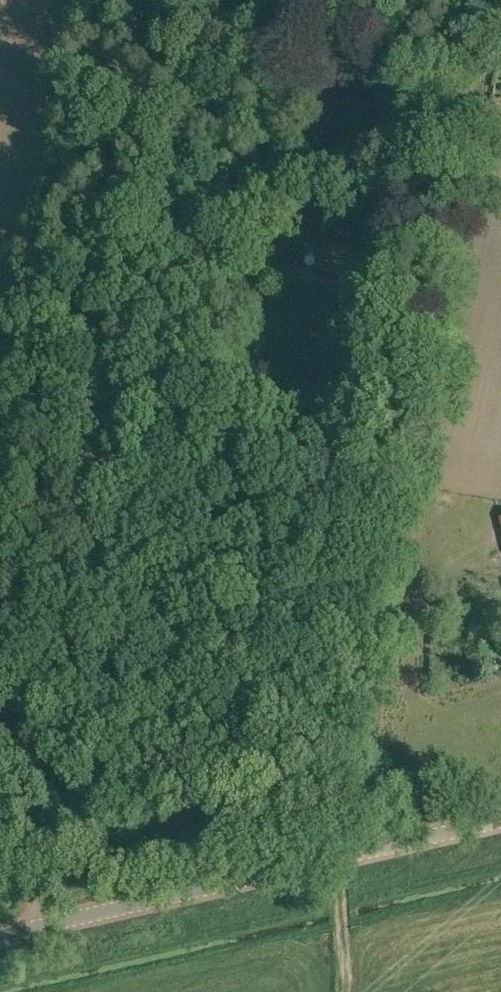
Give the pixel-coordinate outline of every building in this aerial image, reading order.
[(320,269),(357,277),(362,251),(325,243),(320,269)]
